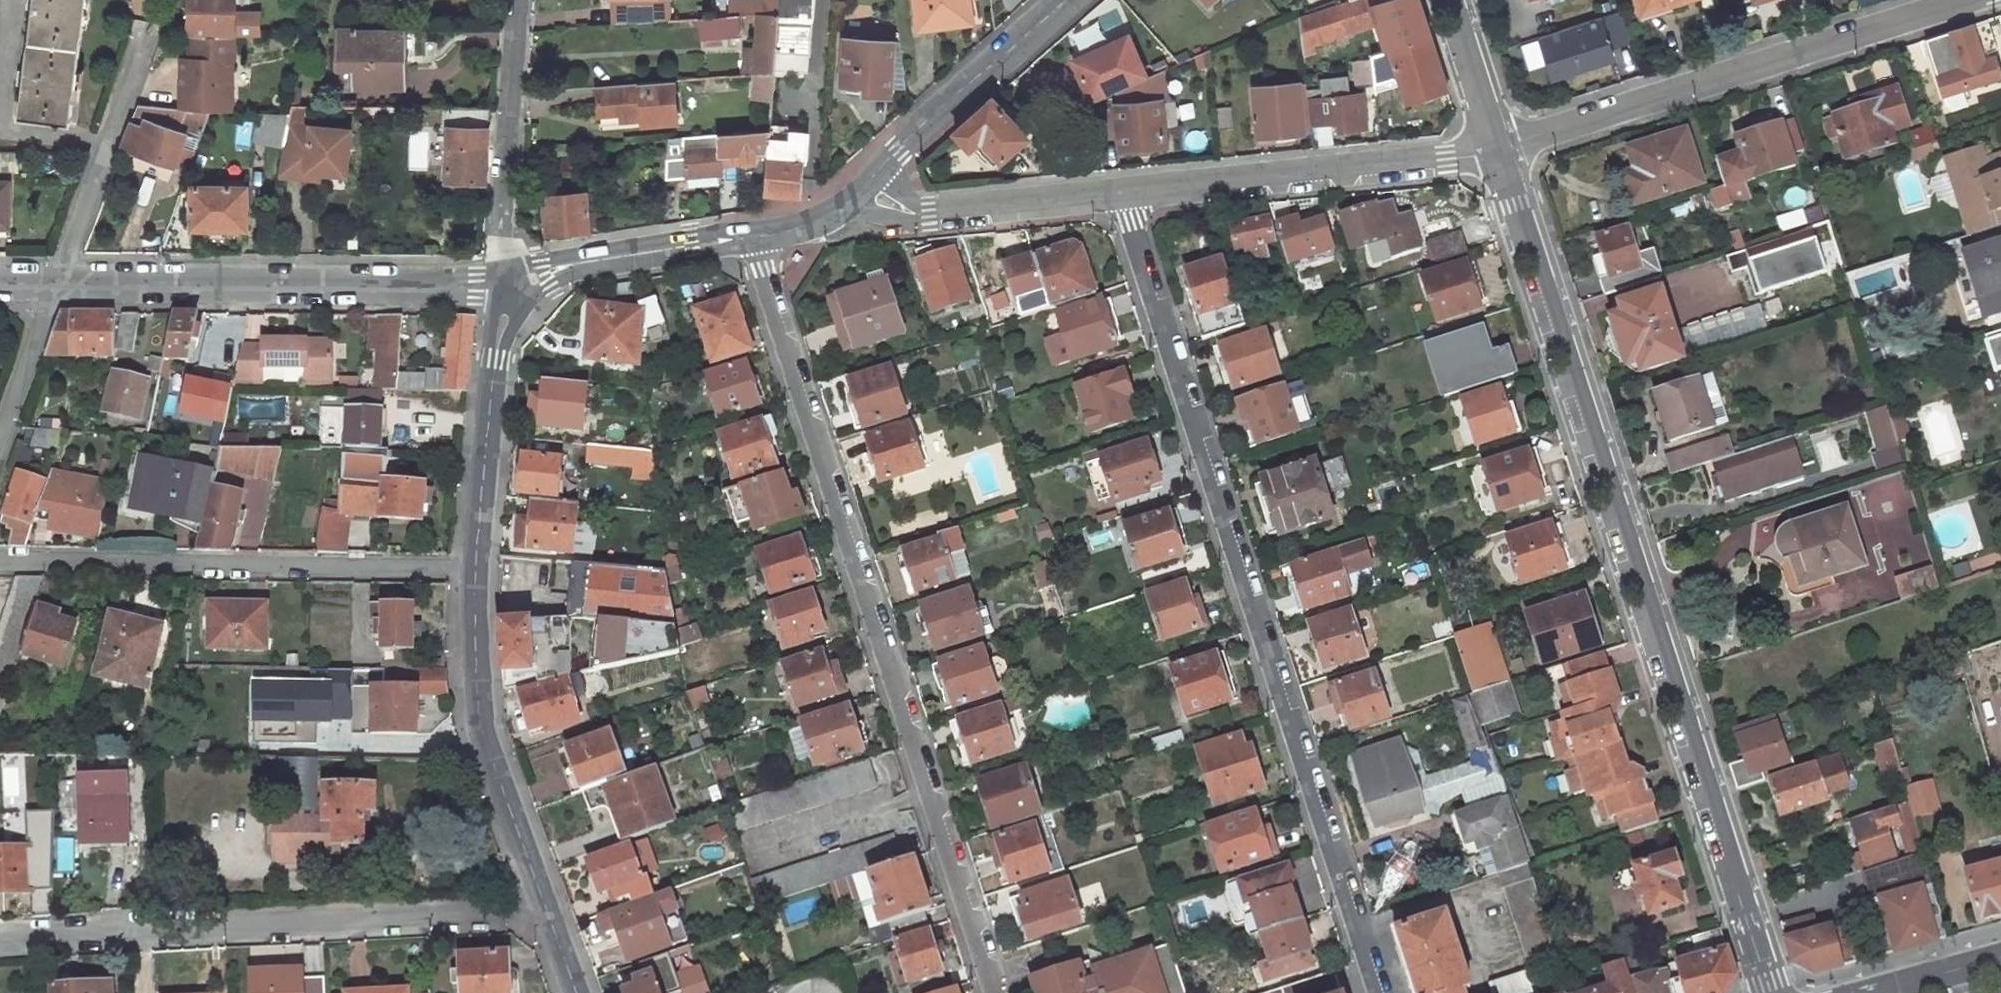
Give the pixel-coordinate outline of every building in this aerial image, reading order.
[(13,113),(48,117),(48,122),(57,122),(57,118),(66,119),(79,0),(26,0),(13,113)] [(184,32),(229,31),(229,0),(184,0),(184,32)] [(732,14),(735,14),(736,16),(753,15),(755,14),(756,14),(757,14),(776,16),(777,0),(731,0),(732,14)] [(772,71),(805,74),(811,0),(777,0),(776,16),(772,71)] [(918,32),(972,25),(969,5),(978,5),(978,0),(915,0),(918,32)] [(1347,0),(1335,4),(1343,30),(1379,18),(1374,3),(1373,0),(1347,0)] [(1389,47),(1428,35),(1417,0),(1384,0),(1374,3),(1379,18),(1389,47)] [(1649,31),(1715,10),(1712,0),(1639,0),(1649,31)] [(1334,2),(1296,15),(1300,46),(1310,42),(1312,48),(1323,44),(1321,38),(1328,36),(1330,42),(1344,37),(1344,36),(1343,30),(1335,4),(1334,2)] [(1626,9),(1538,38),(1553,84),(1620,62),(1616,52),(1638,44),(1626,9)] [(698,23),(700,41),(719,40),(719,33),(736,32),(736,16),(735,14),(732,14),(698,17),(698,23)] [(772,71),(776,16),(757,14),(756,14),(752,57),(736,58),(737,74),(772,71)] [(1948,28),(1967,82),(2000,71),(1995,51),(1984,55),(1982,49),(1997,43),(1987,15),(1948,28)] [(406,24),(336,24),(335,67),(354,67),(354,87),(406,87),(406,24)] [(228,106),(227,54),(230,54),(229,31),(184,32),(185,55),(178,55),(178,103),(206,107),(228,106)] [(1406,98),(1444,87),(1428,35),(1389,47),(1370,54),(1373,80),(1398,74),(1406,98)] [(892,40),(845,37),(841,92),(889,96),(892,40)] [(1092,98),(1136,79),(1142,76),(1124,37),(1071,61),(1087,100),(1092,98)] [(1207,47),(1192,53),(1198,64),(1208,62),(1207,47)] [(1355,59),(1358,83),(1373,82),(1373,80),(1370,54),(1355,59)] [(1323,87),(1305,88),(1309,122),(1342,119),(1343,127),(1365,125),(1362,92),(1348,93),(1346,75),(1322,77),(1323,87)] [(670,79),(592,86),(593,113),(615,112),(616,119),(647,117),(647,122),(673,120),(670,79)] [(1845,152),(1891,137),(1888,127),(1906,121),(1894,83),(1876,88),(1878,95),(1850,104),(1832,110),(1832,113),(1838,130),(1845,152)] [(1850,104),(1878,95),(1876,88),(1848,97),(1850,104)] [(1026,137),(991,95),(954,129),(967,144),(979,133),(1001,158),(1026,137)] [(1297,99),(1254,102),(1256,133),(1300,129),(1297,99)] [(139,100),(132,120),(123,144),(137,149),(171,162),(182,129),(196,132),(206,107),(178,103),(139,100)] [(287,106),(284,122),(298,123),(300,100),(288,101),(287,106)] [(1158,100),(1116,104),(1120,148),(1163,143),(1158,100)] [(1213,106),(1214,117),(1215,127),(1229,126),(1227,105),(1213,106)] [(250,106),(248,137),(279,142),(284,122),(287,106),(250,106)] [(1767,113),(1756,116),(1759,125),(1770,121),(1767,113)] [(1825,115),(1831,133),(1838,130),(1832,113),(1825,115)] [(1727,185),(1794,163),(1790,149),(1802,145),(1792,114),(1770,121),(1759,125),(1731,134),(1737,149),(1716,156),(1725,183),(1726,185),(1727,185)] [(345,124),(298,123),(284,122),(279,142),(272,177),(299,178),(300,178),(299,169),(315,169),(344,170),(345,124)] [(490,182),(493,124),(444,122),(441,180),(490,182)] [(1931,122),(1896,133),(1901,149),(1936,138),(1931,122)] [(764,128),(665,134),(662,176),(685,174),(715,171),(716,171),(716,156),(728,156),(728,150),(741,150),(742,160),(754,160),(753,153),(765,153),(767,127),(764,128)] [(765,153),(762,187),(762,190),(795,193),(801,130),(767,127),(765,153)] [(1644,197),(1699,179),(1683,128),(1627,145),(1634,166),(1644,197)] [(182,129),(171,162),(184,167),(196,132),(182,129)] [(1968,233),(2000,222),(2000,150),(1973,158),(1969,147),(1942,157),(1968,233)] [(1622,171),(1632,200),(1644,197),(1634,166),(1622,171)] [(715,171),(685,174),(686,183),(716,181),(715,171)] [(243,180),(187,181),(188,224),(244,224),(243,180)] [(1711,188),(1718,207),(1720,206),(1730,202),(1732,201),(1727,185),(1726,185),(1725,183),(1711,188)] [(590,189),(542,193),(545,235),(593,230),(590,189)] [(1373,201),(1340,212),(1355,257),(1388,246),(1390,253),(1419,243),(1407,208),(1395,212),(1392,207),(1387,209),(1384,199),(1374,202),(1373,201)] [(1720,206),(1734,250),(1744,246),(1730,202),(1720,206)] [(1288,258),(1330,245),(1321,217),(1296,225),(1293,216),(1275,221),(1288,258)] [(1266,217),(1230,224),(1233,247),(1244,245),(1247,258),(1266,254),(1263,240),(1270,239),(1266,217)] [(1839,260),(1826,220),(1800,229),(1804,239),(1805,239),(1811,237),(1820,266),(1839,260)] [(1603,291),(1661,272),(1652,244),(1637,249),(1628,223),(1595,234),(1600,248),(1590,251),(1603,291)] [(1435,260),(1464,250),(1458,231),(1429,241),(1435,260)] [(1983,312),(2000,307),(2000,236),(1963,248),(1983,312)] [(1805,239),(1820,285),(1845,277),(1839,260),(1820,266),(1811,237),(1805,239)] [(1034,252),(1033,252),(1050,304),(1097,290),(1082,247),(1073,239),(1034,252)] [(930,242),(917,247),(920,256),(916,257),(933,308),(968,298),(952,247),(934,252),(930,242)] [(1003,262),(1015,298),(1018,296),(1024,313),(1050,304),(1033,252),(1004,262),(1003,262)] [(1244,321),(1222,254),(1185,266),(1192,288),(1187,289),(1201,335),(1244,321)] [(1464,261),(1422,274),(1436,317),(1478,302),(1464,261)] [(867,275),(870,284),(885,280),(882,270),(867,275)] [(835,295),(838,304),(852,345),(901,329),(885,280),(870,284),(845,292),(835,295)] [(1614,314),(1628,358),(1636,355),(1641,368),(1679,356),(1657,288),(1620,300),(1623,311),(1614,314)] [(694,303),(711,355),(743,344),(736,326),(744,324),(732,290),(694,303)] [(842,348),(852,345),(838,304),(835,295),(826,298),(842,348)] [(1101,297),(1057,311),(1071,355),(1116,341),(1101,297)] [(621,308),(593,309),(594,357),(647,355),(644,300),(622,301),(621,308)] [(593,309),(621,308),(622,301),(593,302),(593,309)] [(1692,352),(1764,329),(1756,302),(1684,324),(1692,352)] [(119,306),(109,350),(126,354),(135,307),(119,306)] [(167,379),(168,379),(173,355),(184,355),(186,345),(190,327),(194,309),(172,308),(165,340),(163,340),(155,377),(167,379)] [(71,350),(109,350),(109,309),(71,309),(60,309),(46,351),(71,350)] [(364,311),(362,344),(371,345),(373,311),(364,311)] [(369,385),(397,386),(420,387),(420,369),(395,369),(399,312),(373,311),(371,345),(369,385)] [(442,370),(440,388),(461,388),(465,388),(472,312),(448,312),(442,370)] [(736,326),(743,344),(750,341),(744,324),(736,326)] [(190,327),(186,345),(193,346),(196,329),(190,327)] [(1265,328),(1220,343),(1234,384),(1279,369),(1265,328)] [(1479,328),(1428,344),(1444,394),(1512,372),(1505,350),(1488,355),(1479,328)] [(254,371),(296,372),(296,373),(323,373),(324,337),(258,338),(258,343),(238,343),(236,351),(232,371),(244,372),(244,368),(254,368),(254,371)] [(745,359),(704,372),(717,412),(758,399),(745,359)] [(889,363),(849,376),(864,419),(904,406),(889,363)] [(106,366),(97,407),(133,414),(143,375),(106,366)] [(440,388),(442,370),(420,369),(420,387),(440,388)] [(1125,404),(1122,394),(1131,391),(1124,369),(1076,385),(1090,428),(1128,415),(1125,404)] [(244,372),(232,371),(231,375),(230,379),(245,379),(244,372)] [(296,381),(324,381),(323,373),(296,373),(296,381)] [(583,379),(540,375),(539,393),(537,418),(537,420),(579,425),(583,379)] [(163,398),(167,379),(155,377),(153,387),(152,396),(163,398)] [(1695,377),(1652,390),(1668,438),(1711,425),(1695,377)] [(1314,419),(1301,378),(1282,384),(1296,425),(1314,419)] [(1250,418),(1256,438),(1296,425),(1282,384),(1237,398),(1244,420),(1250,418)] [(1498,386),(1462,398),(1476,441),(1519,427),(1513,409),(1507,411),(1498,386)] [(1131,391),(1122,394),(1125,404),(1134,401),(1131,391)] [(528,393),(526,417),(537,418),(539,393),(528,393)] [(1866,408),(1878,448),(1871,451),(1876,470),(1901,462),(1894,438),(1888,416),(1889,416),(1884,402),(1866,408)] [(376,446),(377,406),(341,405),(340,446),(376,446)] [(1907,434),(1901,413),(1889,416),(1888,416),(1894,438),(1907,434)] [(768,415),(723,430),(738,471),(773,460),(765,438),(775,434),(768,415)] [(908,421),(869,434),(882,476),(921,463),(908,421)] [(24,441),(56,445),(62,427),(30,424),(24,441)] [(1788,433),(1721,455),(1712,458),(1724,495),(1772,479),(1770,474),(1797,465),(1788,433)] [(1133,485),(1144,481),(1159,476),(1146,439),(1100,454),(1115,500),(1136,493),(1133,485)] [(586,454),(650,462),(648,446),(586,440),(586,454)] [(1707,440),(1663,455),(1669,472),(1712,458),(1708,443),(1707,440)] [(1708,443),(1712,458),(1721,455),(1716,441),(1708,443)] [(279,445),(217,444),(213,463),(270,478),(279,445)] [(340,446),(336,493),(335,509),(347,511),(418,516),(420,480),(382,478),(385,447),(376,446),(340,446)] [(1525,448),(1483,462),(1498,507),(1541,493),(1525,448)] [(212,466),(142,451),(133,495),(168,504),(202,511),(209,481),(212,466)] [(556,456),(517,452),(514,490),(553,493),(556,456)] [(1099,456),(1086,460),(1093,481),(1106,476),(1099,456)] [(1314,459),(1263,475),(1281,532),(1332,515),(1314,459)] [(1797,465),(1770,474),(1772,479),(1773,484),(1800,474),(1797,465)] [(107,478),(82,473),(80,480),(55,476),(57,467),(48,466),(44,479),(32,515),(45,518),(44,523),(97,533),(107,478)] [(757,526),(803,511),(795,489),(789,491),(780,467),(741,480),(757,526)] [(44,479),(13,469),(0,507),(0,510),(15,514),(13,522),(12,523),(7,542),(22,543),(27,529),(32,515),(44,479)] [(209,481),(202,511),(199,526),(197,532),(195,544),(228,546),(238,486),(209,481)] [(1136,493),(1147,489),(1144,481),(1133,485),(1136,493)] [(318,516),(312,547),(342,547),(347,511),(335,509),(336,493),(322,491),(318,516)] [(513,542),(570,548),(573,501),(535,497),(530,496),(528,526),(515,525),(513,542)] [(166,513),(181,522),(199,526),(202,511),(168,504),(166,513)] [(1009,505),(998,509),(1000,516),(1012,513),(1009,505)] [(1775,534),(1754,556),(1768,564),(1772,567),(1777,572),(1790,592),(1795,595),(1800,595),(1809,593),(1807,588),(1830,581),(1829,575),(1862,565),(1843,507),(1788,525),(1784,527),(1779,530),(1775,534)] [(13,522),(15,514),(0,510),(0,518),(13,522)] [(1169,511),(1127,524),(1140,564),(1183,551),(1169,511)] [(1549,520),(1507,533),(1522,580),(1564,566),(1549,520)] [(941,534),(905,545),(918,586),(954,574),(947,551),(965,545),(957,522),(939,527),(941,534)] [(798,533),(757,547),(772,588),(812,574),(798,533)] [(1304,604),(1349,589),(1343,570),(1370,562),(1360,535),(1334,544),(1335,549),(1291,563),(1304,604)] [(1036,561),(1044,586),(1054,583),(1045,558),(1036,561)] [(579,613),(597,615),(672,626),(662,568),(584,560),(582,575),(579,613)] [(1931,563),(1898,574),(1904,595),(1937,584),(1931,563)] [(0,601),(0,690),(12,652),(25,609),(37,572),(9,572),(0,601)] [(1192,578),(1149,592),(1162,634),(1213,618),(1209,604),(1201,607),(1192,578)] [(966,585),(923,599),(937,644),(980,631),(966,585)] [(811,587),(769,602),(784,643),(803,636),(802,632),(825,624),(811,587)] [(1581,593),(1597,641),(1602,639),(1593,611),(1591,611),(1585,591),(1581,593)] [(1540,660),(1597,641),(1581,593),(1524,611),(1540,660)] [(262,597),(240,597),(240,601),(240,605),(262,606),(262,597)] [(204,602),(202,645),(262,646),(262,606),(240,605),(240,601),(204,602)] [(370,619),(370,632),(378,632),(378,666),(400,666),(408,666),(407,638),(415,638),(415,623),(406,623),(406,603),(367,601),(367,619),(370,619)] [(57,610),(45,606),(43,614),(55,618),(57,610)] [(157,622),(106,608),(89,672),(141,686),(157,622)] [(1350,608),(1309,620),(1323,664),(1363,651),(1350,608)] [(55,666),(68,622),(55,618),(43,614),(25,609),(12,652),(55,666)] [(495,617),(501,684),(517,681),(567,672),(568,621),(565,614),(563,615),(557,615),(495,617)] [(677,650),(672,626),(597,615),(596,626),(607,627),(603,664),(616,662),(677,650)] [(1505,678),(1487,623),(1452,634),(1470,689),(1505,678)] [(940,656),(955,699),(996,686),(991,672),(999,670),(1002,665),(999,656),(995,654),(987,657),(983,644),(940,656)] [(1608,665),(1602,647),(1595,650),(1600,668),(1608,665)] [(820,648),(783,660),(796,701),(842,686),(835,666),(827,669),(820,648)] [(1215,649),(1171,662),(1186,708),(1229,694),(1215,649)] [(1623,736),(1613,710),(1616,706),(1612,694),(1617,691),(1608,665),(1600,668),(1595,650),(1568,659),(1573,676),(1560,681),(1568,706),(1562,708),(1564,715),(1550,721),(1561,755),(1567,753),(1571,765),(1565,767),(1573,790),(1585,786),(1587,794),(1593,792),(1601,817),(1614,812),(1620,831),(1648,821),(1639,795),(1647,792),(1641,775),(1637,776),(1633,764),(1630,762),(1627,762),(1626,763),(1617,737),(1623,736)] [(441,657),(430,658),(430,667),(441,667),(441,658),(441,657)] [(590,678),(605,674),(603,666),(602,664),(587,667),(590,678)] [(450,697),(447,668),(370,668),(370,684),(372,684),(423,685),(423,697),(450,697)] [(1341,699),(1349,724),(1386,712),(1371,669),(1329,683),(1335,701),(1341,699)] [(329,671),(329,682),(333,682),(333,719),(352,720),(353,671),(329,671)] [(567,677),(517,690),(528,726),(553,719),(555,725),(579,717),(567,677)] [(1479,717),(1515,706),(1505,678),(1470,689),(1479,717)] [(329,682),(254,681),(253,723),(333,724),(333,719),(333,682),(329,682)] [(423,685),(372,684),(372,736),(422,736),(422,732),(423,697),(423,685)] [(1009,705),(1018,702),(1015,692),(1005,695),(1009,705)] [(1464,692),(1447,697),(1466,746),(1483,741),(1464,692)] [(1013,744),(1002,707),(1009,705),(1005,695),(998,697),(1000,702),(959,714),(973,757),(1013,744)] [(847,703),(801,718),(814,760),(860,746),(847,703)] [(1744,758),(1780,746),(1770,713),(1733,725),(1744,758)] [(580,788),(625,771),(608,726),(562,743),(578,789),(579,788),(580,788)] [(1239,733),(1201,745),(1219,800),(1263,786),(1250,744),(1244,746),(1239,733)] [(1877,742),(1886,770),(1899,766),(1891,737),(1877,742)] [(1362,777),(1376,821),(1422,807),(1399,739),(1359,752),(1367,776),(1362,777)] [(313,798),(313,754),(283,754),(282,802),(289,803),(289,812),(315,812),(316,814),(323,814),(323,797),(313,798)] [(1767,777),(1779,812),(1825,798),(1822,791),(1846,783),(1836,755),(1813,763),(1777,774),(1767,777)] [(730,825),(873,780),(864,756),(721,798),(730,825)] [(993,804),(998,819),(1040,806),(1025,761),(979,776),(988,805),(993,804)] [(649,826),(671,818),(650,762),(633,768),(625,771),(580,788),(587,807),(601,802),(611,798),(625,835),(649,826)] [(363,840),(363,805),(374,805),(374,768),(323,767),(323,797),(323,814),(316,814),(315,812),(289,812),(279,811),(275,815),(274,850),(279,855),(297,855),(297,848),(336,848),(336,840),(363,840)] [(1734,788),(1767,777),(1764,768),(1731,778),(1734,788)] [(101,830),(127,829),(125,772),(77,774),(79,843),(101,843),(101,830)] [(1473,800),(1460,804),(1471,839),(1476,841),(1478,846),(1479,846),(1488,874),(1499,871),(1526,862),(1513,824),(1511,813),(1511,812),(1503,791),(1495,772),(1467,780),(1473,800)] [(1907,799),(1911,813),(1936,806),(1928,778),(1903,784),(1907,799)] [(1639,795),(1648,821),(1657,819),(1647,792),(1639,795)] [(605,808),(617,838),(621,836),(625,835),(611,798),(601,802),(602,806),(605,808)] [(1859,869),(1889,859),(1879,829),(1898,822),(1907,854),(1921,849),(1911,813),(1907,799),(1850,818),(1860,850),(1848,853),(1854,870),(1859,869)] [(1255,810),(1206,825),(1220,867),(1277,851),(1271,831),(1262,834),(1255,810)] [(1049,864),(1034,819),(990,834),(997,852),(1003,850),(1007,862),(1012,876),(1049,864)] [(127,829),(101,830),(101,843),(128,842),(127,829)] [(889,833),(747,875),(756,900),(868,866),(897,857),(889,833)] [(628,841),(584,856),(596,889),(613,883),(621,902),(644,894),(655,889),(662,887),(655,869),(640,874),(628,841)] [(0,843),(0,888),(21,888),(20,843),(0,843)] [(1633,862),(1652,856),(1649,845),(1630,851),(1633,862)] [(1007,862),(1003,850),(997,852),(1000,864),(1007,862)] [(1644,894),(1648,910),(1679,901),(1671,876),(1677,874),(1670,851),(1652,856),(1633,862),(1639,880),(1633,881),(1637,896),(1644,894)] [(892,934),(926,923),(921,908),(927,906),(911,853),(897,857),(868,866),(849,872),(865,925),(870,941),(892,934)] [(1241,904),(1250,932),(1301,916),(1294,895),(1290,897),(1285,882),(1293,880),(1287,860),(1227,879),(1235,905),(1241,904)] [(1998,862),(1962,871),(1976,917),(2000,911),(2000,861),(1998,862)] [(1526,862),(1499,871),(1529,967),(1556,958),(1526,862)] [(1622,885),(1633,881),(1639,880),(1633,862),(1617,867),(1622,885)] [(1021,908),(1029,933),(1079,916),(1066,877),(1010,895),(1015,911),(1021,908)] [(1928,884),(1882,897),(1899,958),(1946,945),(1928,884)] [(672,938),(655,889),(644,894),(621,902),(615,905),(602,910),(609,929),(618,926),(630,954),(672,938)] [(1458,988),(1467,985),(1456,950),(1461,949),(1457,938),(1453,939),(1443,910),(1393,925),(1413,992),(1460,992),(1458,988)] [(1789,956),(1813,970),(1854,959),(1850,947),(1843,923),(1830,927),(1828,923),(1814,926),(1810,912),(1777,921),(1789,956)] [(1301,916),(1250,932),(1260,961),(1263,961),(1271,989),(1298,981),(1298,980),(1290,953),(1307,948),(1303,936),(1307,935),(1301,916)] [(940,967),(926,923),(892,934),(911,992),(944,982),(939,968),(940,967)] [(1732,972),(1717,926),(1691,934),(1695,948),(1704,945),(1706,951),(1697,954),(1676,961),(1680,975),(1679,975),(1668,978),(1654,982),(1644,950),(1643,950),(1633,954),(1624,957),(1635,992),(1722,992),(1732,972)] [(1643,950),(1636,929),(1626,933),(1633,954),(1643,950)] [(1027,976),(1033,992),(1170,992),(1154,944),(1083,967),(1081,959),(1027,976)] [(1704,945),(1695,948),(1697,954),(1706,951),(1704,945)] [(462,952),(463,992),(514,992),(512,950),(462,952)] [(1624,957),(1603,964),(1609,983),(1578,992),(1635,992),(1624,957)] [(1663,964),(1668,978),(1679,975),(1680,975),(1676,961),(1663,964)] [(306,978),(289,979),(288,966),(253,967),(254,992),(307,992),(306,978)] [(288,966),(289,979),(306,978),(305,966),(288,966)] [(621,986),(624,992),(660,992),(651,968),(634,975),(636,980),(621,986)] [(662,971),(664,992),(678,992),(676,970),(662,971)] [(1331,970),(1298,980),(1298,981),(1271,989),(1259,992),(1339,992),(1331,970)] [(51,980),(52,992),(112,992),(112,979),(51,980)] [(743,992),(777,992),(773,980),(743,992)] [(953,982),(916,992),(956,992),(953,982)]
